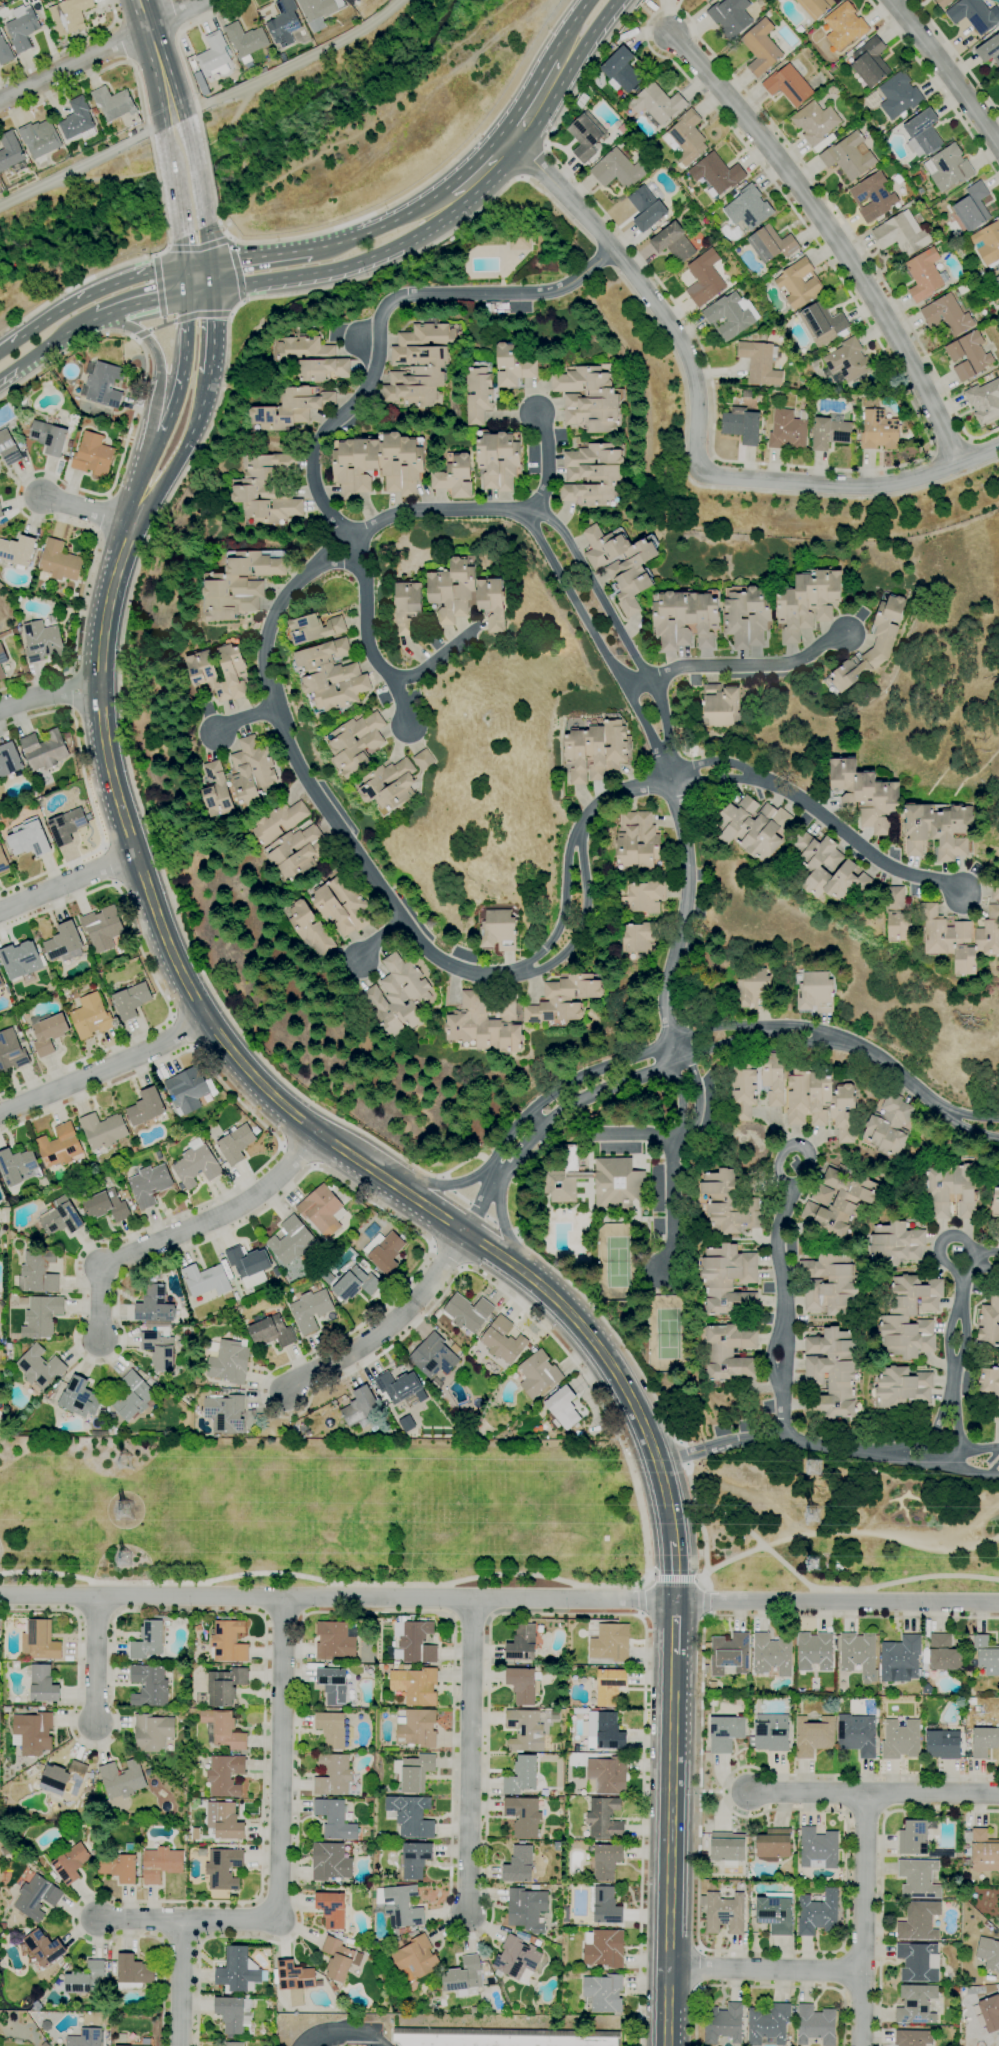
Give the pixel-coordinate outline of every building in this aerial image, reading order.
[(47,8),(71,0),(93,0),(95,6),(81,11),(87,29),(74,33),(68,34),(68,35),(57,39),(47,8)] [(275,2),(280,0),(294,0),(298,8),(295,10),(296,11),(295,11),(302,27),(290,32),(294,43),(281,48),(278,42),(275,43),(265,23),(275,19),(274,17),(280,14),(275,2)] [(309,23),(297,0),(320,0),(320,1),(322,0),(342,0),(347,6),(339,10),(324,18),(323,16),(321,17),(326,27),(313,34),(308,24),(309,23)] [(720,5),(726,0),(748,0),(751,4),(743,11),(749,17),(757,10),(760,14),(752,21),(753,22),(733,39),(732,37),(728,40),(720,31),(723,28),(718,23),(716,25),(705,12),(717,2),(720,5)] [(799,4),(795,0),(832,0),(835,3),(831,7),(830,6),(827,9),(826,9),(817,17),(818,18),(814,22),(799,4)] [(837,52),(825,37),(826,36),(824,33),(830,29),(823,19),(846,0),(855,11),(853,13),(857,18),(860,16),(870,29),(857,39),(855,37),(837,52)] [(942,9),(935,0),(953,0),(942,9)] [(956,4),(961,0),(980,0),(989,11),(994,7),(998,14),(998,20),(980,36),(964,17),(954,25),(944,12),(955,3),(956,4)] [(17,55),(16,52),(11,41),(13,40),(5,24),(16,19),(12,11),(23,5),(25,8),(30,5),(42,28),(32,33),(32,34),(26,37),(32,48),(17,55)] [(756,79),(746,67),(756,58),(739,39),(764,16),(774,27),(766,35),(783,54),(756,79)] [(244,64),(241,58),(240,59),(237,54),(236,52),(236,51),(233,44),(232,45),(223,28),(224,28),(237,21),(244,34),(252,30),(253,31),(261,27),(270,43),(249,54),(252,60),(244,64)] [(205,79),(198,64),(196,62),(197,62),(195,59),(195,58),(194,57),(210,49),(204,37),(218,30),(226,46),(224,47),(231,61),(226,64),(229,69),(229,70),(228,71),(228,72),(226,74),(225,74),(224,75),(223,75),(222,75),(220,74),(219,72),(212,75),(205,79)] [(14,60),(0,66),(0,33),(6,44),(7,44),(14,60)] [(976,49),(998,33),(998,70),(990,57),(984,61),(976,49)] [(869,88),(865,83),(865,84),(863,86),(861,85),(860,84),(860,82),(862,81),(863,80),(860,77),(859,79),(857,79),(855,78),(855,76),(856,75),(857,74),(849,65),(851,64),(847,62),(849,57),(854,59),(855,58),(851,55),(875,35),(887,47),(877,55),(890,70),(874,83),(874,84),(869,88)] [(627,94),(612,78),(610,80),(599,68),(624,45),(634,56),(627,63),(642,79),(627,94)] [(794,109),(778,90),(771,96),(760,84),(776,71),(778,73),(789,63),(814,92),(794,109)] [(831,73),(828,70),(833,65),(836,69),(831,73)] [(890,121),(879,105),(886,99),(878,87),(902,69),(911,81),(908,83),(912,88),(915,86),(924,100),(911,109),(910,107),(890,121)] [(656,129),(643,114),(646,111),(643,108),(636,114),(627,103),(653,80),(669,99),(677,92),(688,104),(673,117),(671,116),(660,126),(659,125),(656,129)] [(108,123),(100,108),(99,109),(99,107),(97,108),(90,93),(105,85),(111,97),(127,89),(138,112),(131,116),(129,113),(108,123)] [(65,146),(62,142),(66,140),(57,124),(66,119),(65,118),(74,113),(68,102),(82,95),(90,111),(88,112),(96,127),(93,128),(96,134),(84,140),(82,137),(65,146)] [(817,153),(813,148),(812,148),(802,135),(804,133),(801,128),(798,130),(789,118),(813,100),(822,111),(829,106),(841,121),(822,136),(828,144),(817,153)] [(681,169),(676,164),(679,161),(676,157),(677,155),(676,152),(664,136),(667,133),(666,132),(676,125),(678,123),(675,121),(691,107),(701,120),(693,127),(705,140),(702,143),(707,148),(684,167),(684,166),(681,169)] [(925,156),(920,148),(914,152),(906,141),(910,138),(902,126),(907,123),(906,122),(908,121),(930,107),(939,120),(931,125),(943,144),(925,156)] [(583,164),(572,152),(580,145),(565,129),(571,123),(569,121),(577,114),(579,116),(586,110),(607,132),(604,135),(591,147),(596,153),(583,164)] [(38,167),(26,145),(25,146),(17,130),(31,123),(38,137),(54,128),(63,146),(45,156),(48,162),(38,167)] [(10,170),(0,175),(0,151),(4,149),(0,141),(0,136),(10,131),(9,131),(13,129),(14,131),(13,132),(26,160),(25,161),(29,169),(16,175),(12,167),(9,168),(10,170)] [(850,182),(835,163),(827,169),(817,156),(834,144),(835,146),(858,129),(866,140),(862,142),(869,151),(870,150),(878,161),(850,182)] [(935,194),(932,188),(935,186),(929,176),(931,175),(923,163),(929,159),(929,158),(956,141),(964,153),(959,155),(963,162),(966,160),(975,173),(962,182),(960,180),(940,193),(939,191),(935,194)] [(628,189),(626,187),(625,189),(617,180),(618,179),(616,176),(604,187),(589,171),(616,146),(617,147),(621,143),(628,152),(624,155),(633,165),(640,159),(650,170),(628,189)] [(712,198),(706,191),(711,187),(702,176),(695,182),(686,171),(713,150),(728,170),(738,163),(747,175),(730,188),(729,187),(718,196),(717,194),(712,198)] [(866,225),(857,210),(859,209),(847,190),(863,181),(880,170),(889,184),(884,187),(889,195),(894,192),(900,201),(896,204),(897,205),(866,225)] [(967,232),(951,207),(955,204),(954,203),(968,195),(964,190),(980,180),(989,194),(980,200),(991,216),(973,228),(967,232)] [(750,231),(741,219),(734,225),(722,210),(741,195),(738,192),(751,182),(761,195),(759,197),(763,203),(766,201),(774,212),(771,214),(750,231)] [(642,233),(632,221),(640,215),(626,198),(643,185),(656,202),(658,200),(668,212),(642,233)] [(906,258),(903,253),(902,254),(896,245),(897,244),(896,241),(882,250),(870,231),(902,212),(907,209),(920,231),(925,228),(933,241),(906,258)] [(968,237),(998,219),(998,260),(986,267),(976,250),(983,245),(981,241),(972,246),(968,237)] [(679,264),(666,249),(661,254),(660,253),(658,254),(648,242),(655,236),(652,233),(658,228),(661,231),(667,225),(668,226),(675,221),(685,233),(683,234),(696,249),(679,264)] [(764,264),(746,239),(756,232),(757,232),(769,223),(781,240),(790,233),(800,247),(785,258),(781,252),(774,257),(764,264)] [(916,304),(908,290),(917,285),(904,263),(933,246),(940,258),(932,263),(945,283),(931,291),(933,293),(916,304)] [(698,308),(685,290),(697,281),(696,279),(695,279),(688,271),(689,270),(686,266),(712,247),(721,259),(711,266),(727,287),(698,308)] [(793,311),(784,298),(785,297),(780,289),(779,289),(773,281),(782,274),(781,272),(805,256),(814,270),(812,271),(825,289),(793,311)] [(725,343),(712,324),(710,326),(700,312),(725,296),(727,298),(735,291),(740,298),(744,296),(760,317),(755,320),(756,321),(725,343)] [(951,338),(942,323),(930,329),(919,310),(950,292),(951,293),(956,291),(968,312),(969,312),(976,324),(951,338)] [(818,349),(812,340),(796,314),(801,311),(800,310),(815,302),(815,303),(821,300),(832,318),(842,312),(851,326),(845,329),(848,333),(839,339),(837,336),(829,342),(818,349)] [(408,408),(408,407),(401,407),(401,397),(396,397),(398,402),(391,402),(391,401),(382,401),(381,385),(389,385),(388,372),(404,371),(405,377),(409,377),(409,367),(413,367),(412,358),(409,358),(409,363),(391,363),(391,347),(398,347),(397,333),(413,333),(413,324),(419,324),(419,326),(424,326),(424,324),(434,324),(434,329),(437,329),(437,325),(448,324),(448,329),(455,329),(455,342),(456,346),(453,346),(453,348),(446,348),(447,361),(444,361),(444,367),(440,367),(440,372),(442,372),(443,386),(435,386),(436,400),(433,400),(433,405),(421,406),(422,407),(420,407),(420,401),(417,401),(417,408),(408,408)] [(961,383),(952,368),(958,365),(955,360),(952,362),(943,348),(958,339),(959,339),(976,329),(984,343),(980,346),(985,355),(989,353),(994,361),(985,367),(986,368),(975,374),(975,373),(965,379),(965,380),(961,383)] [(835,385),(830,376),(826,378),(821,371),(827,368),(821,358),(841,346),(840,343),(854,335),(863,349),(860,351),(864,357),(867,356),(874,368),(846,384),(844,380),(835,385)] [(323,383),(314,384),(314,382),(301,382),(301,381),(296,381),(296,368),(271,368),(271,339),(283,339),(283,338),(295,337),(295,342),(298,341),(298,336),(307,336),(307,339),(308,339),(308,340),(312,340),(312,336),(319,336),(319,345),(334,345),(335,358),(336,358),(349,358),(349,375),(333,375),(333,371),(329,371),(329,380),(323,380),(323,383)] [(782,385),(747,383),(749,358),(736,357),(737,341),(773,344),(773,347),(776,347),(780,351),(779,359),(772,361),(771,370),(783,371),(782,385)] [(509,388),(509,387),(496,387),(496,372),(505,371),(505,368),(497,369),(496,345),(498,345),(499,342),(506,342),(507,344),(507,345),(513,345),(513,353),(520,352),(521,361),(536,360),(537,377),(520,378),(520,388),(509,388)] [(117,410),(85,399),(86,397),(79,395),(83,384),(86,385),(89,375),(84,374),(88,362),(95,365),(97,360),(126,370),(122,381),(115,379),(112,389),(123,393),(117,410)] [(484,426),(466,426),(465,395),(475,395),(475,391),(465,392),(465,369),(480,369),(480,368),(486,367),(486,374),(491,374),(491,387),(487,387),(487,389),(492,389),(492,397),(489,397),(489,404),(492,404),(492,410),(483,410),(484,426)] [(611,433),(611,431),(588,433),(585,433),(585,430),(587,430),(586,426),(585,426),(585,418),(581,418),(581,421),(578,424),(563,424),(563,407),(564,407),(563,394),(578,394),(581,396),(581,398),(583,398),(583,390),(582,390),(582,392),(551,392),(551,375),(566,374),(566,371),(575,371),(575,367),(599,367),(599,373),(608,373),(608,379),(609,380),(611,382),(610,388),(614,388),(614,394),(617,394),(618,409),(616,409),(617,421),(614,421),(614,424),(616,424),(617,433),(611,433)] [(979,388),(998,378),(998,416),(979,426),(973,413),(976,411),(973,405),(970,407),(963,392),(977,385),(979,388)] [(42,392),(41,387),(40,382),(50,380),(52,390),(42,392)] [(295,432),(281,432),(281,431),(259,431),(259,424),(252,424),(252,418),(248,416),(248,411),(251,407),(265,407),(275,407),(275,415),(277,415),(277,406),(281,406),(281,403),(280,403),(280,393),(281,393),(281,391),(284,391),(284,388),(292,387),(299,386),(308,386),(308,387),(314,387),(314,396),(318,396),(318,394),(320,392),(335,392),(335,408),(322,408),(308,408),(308,423),(293,423),(293,427),(295,427),(295,432)] [(765,396),(758,395),(759,388),(766,389),(765,396)] [(757,446),(741,445),(742,435),(721,434),(722,413),(731,413),(731,407),(745,408),(745,412),(759,413),(757,446)] [(805,451),(767,447),(769,432),(772,432),(774,408),(794,410),(793,419),(799,419),(800,411),(807,412),(806,420),(808,420),(805,451)] [(884,449),(884,446),(877,446),(877,448),(861,448),(860,433),(865,432),(864,419),(862,419),(862,412),(864,412),(864,409),(884,410),(884,418),(898,419),(898,433),(897,449),(884,449)] [(828,452),(812,451),(812,450),(815,417),(828,418),(828,414),(843,415),(842,422),(852,423),(850,444),(829,443),(828,452)] [(60,458),(44,454),(47,446),(40,444),(40,442),(28,439),(33,420),(68,430),(60,458)] [(7,467),(0,454),(0,432),(6,429),(22,458),(7,467)] [(106,479),(93,475),(94,472),(87,469),(86,473),(69,468),(74,452),(77,453),(84,430),(104,436),(101,444),(115,449),(109,467),(110,467),(106,479)] [(356,500),(341,500),(341,484),(337,484),(337,476),(332,476),(332,450),(339,450),(339,442),(345,442),(347,440),(353,439),(355,441),(355,440),(368,439),(368,442),(370,442),(370,441),(380,440),(380,443),(384,443),(384,435),(390,435),(392,432),(398,432),(400,434),(401,434),(401,437),(408,437),(410,439),(416,440),(416,447),(424,447),(423,472),(419,472),(419,480),(416,480),(416,497),(400,497),(400,493),(385,492),(385,477),(382,476),(382,468),(374,468),(374,471),(364,471),(364,474),(367,474),(371,478),(371,493),(356,493),(356,500)] [(497,492),(497,488),(483,489),(482,474),(484,472),(486,471),(487,469),(477,469),(477,462),(475,462),(476,453),(476,446),(477,438),(482,438),(482,434),(497,434),(499,432),(504,432),(507,434),(513,435),(514,443),(520,442),(519,455),(520,467),(516,467),(516,476),(513,476),(513,491),(497,492)] [(575,507),(575,501),(560,502),(559,485),(585,484),(585,477),(581,477),(581,482),(565,482),(565,469),(563,469),(563,452),(578,451),(578,448),(580,448),(580,444),(611,443),(611,450),(620,449),(620,456),(621,456),(623,459),(623,464),(621,466),(620,480),(615,481),(614,500),(610,500),(610,505),(580,506),(580,507),(575,507)] [(451,499),(451,489),(431,489),(430,472),(444,472),(444,473),(446,473),(446,463),(454,463),(454,456),(455,456),(455,454),(461,454),(462,453),(467,453),(469,455),(470,455),(470,468),(470,480),(462,480),(462,482),(471,481),(472,498),(451,499)] [(253,524),(253,517),(246,518),(245,512),(243,509),(242,505),(243,503),(234,503),(234,502),(231,500),(231,494),(234,492),(233,485),(241,484),(241,479),(244,479),(244,471),(246,471),(246,469),(243,469),(243,456),(272,455),(292,454),(293,472),(274,472),(275,491),(290,490),(290,499),(302,499),(302,516),(288,516),(288,519),(278,520),(278,523),(253,524)] [(627,619),(617,603),(620,601),(615,595),(616,594),(611,586),(615,583),(616,584),(619,583),(617,580),(613,583),(604,568),(616,560),(619,561),(621,563),(623,561),(619,554),(610,560),(610,561),(594,571),(583,554),(591,549),(581,532),(595,523),(604,537),(611,532),(614,538),(621,534),(624,539),(628,540),(630,545),(627,549),(638,542),(645,538),(649,543),(652,541),(660,555),(641,564),(645,571),(643,573),(643,575),(647,573),(653,585),(633,596),(641,610),(627,619)] [(12,563),(0,559),(0,539),(10,542),(11,540),(18,542),(20,535),(36,539),(28,568),(12,563)] [(77,581),(62,577),(61,581),(51,578),(51,575),(36,571),(47,537),(64,542),(61,553),(67,555),(68,554),(81,558),(81,559),(83,560),(77,581)] [(207,621),(206,614),(202,612),(202,603),(204,601),(204,597),(205,596),(203,589),(203,573),(214,573),(214,574),(226,573),(226,567),(228,565),(227,564),(227,560),(225,560),(226,551),(247,552),(247,553),(249,552),(249,551),(261,551),(285,551),(287,561),(286,561),(286,575),(255,576),(255,567),(252,567),(252,574),(239,575),(239,578),(247,577),(247,581),(263,580),(264,598),(259,598),(259,612),(242,612),(242,614),(235,614),(236,620),(211,621),(207,621)] [(438,626),(437,611),(433,612),(431,604),(428,604),(428,600),(430,600),(428,578),(427,578),(427,573),(437,573),(437,575),(439,575),(439,572),(451,572),(451,559),(454,557),(459,557),(462,559),(469,559),(469,567),(476,567),(476,591),(471,591),(471,600),(468,600),(468,616),(453,616),(453,626),(438,626)] [(783,644),(782,630),(784,627),(777,629),(777,616),(776,616),(776,607),(777,607),(777,591),(783,591),(783,589),(796,589),(796,574),(811,574),(811,578),(814,578),(814,577),(815,577),(815,570),(830,570),(830,573),(831,573),(831,571),(841,571),(841,576),(841,600),(835,600),(835,605),(832,605),(832,622),(815,622),(815,614),(816,614),(816,609),(808,609),(808,614),(813,614),(813,628),(800,628),(800,630),(800,643),(783,644)] [(505,633),(487,633),(487,618),(491,614),(494,615),(493,611),(484,611),(483,609),(478,609),(478,586),(477,585),(477,580),(487,580),(487,583),(489,583),(488,579),(503,579),(503,592),(505,592),(505,602),(503,601),(505,633)] [(397,636),(396,624),(397,624),(396,613),(397,613),(397,606),(395,606),(394,596),(396,596),(396,583),(422,583),(422,612),(416,612),(416,614),(407,614),(407,618),(410,618),(416,624),(414,636),(397,636)] [(678,651),(660,651),(660,636),(656,636),(656,627),(652,627),(652,602),(659,602),(659,594),(665,594),(665,593),(667,591),(673,591),(675,593),(687,592),(688,596),(690,596),(690,593),(700,593),(700,595),(713,595),(713,596),(718,596),(718,599),(729,599),(728,592),(738,592),(738,594),(744,593),(747,593),(747,589),(750,586),(755,586),(758,588),(764,589),(764,595),(771,595),(771,621),(767,621),(767,631),(764,631),(764,646),(750,646),(750,650),(734,650),(733,635),(724,635),(724,628),(726,628),(726,624),(724,624),(724,615),(728,615),(728,612),(725,612),(725,605),(718,606),(719,628),(709,628),(709,632),(713,632),(714,648),(697,649),(697,633),(697,624),(684,624),(684,628),(688,628),(691,631),(691,646),(678,646),(678,651)] [(841,693),(830,681),(834,679),(830,674),(842,665),(841,664),(848,659),(849,660),(854,656),(860,664),(863,661),(860,657),(872,647),(876,637),(873,635),(873,633),(876,627),(872,625),(880,601),(881,601),(883,596),(888,597),(889,595),(896,597),(898,596),(904,598),(905,601),(906,601),(898,624),(890,621),(889,623),(898,626),(887,659),(873,669),(873,670),(853,684),(841,693)] [(296,646),(295,645),(294,646),(293,643),(289,644),(284,626),(289,624),(288,621),(293,619),(293,621),(316,613),(321,628),(326,626),(327,620),(329,620),(329,619),(341,615),(346,631),(334,635),(334,634),(296,646)] [(28,664),(24,648),(27,647),(22,624),(42,620),(44,628),(58,625),(65,655),(51,658),(50,656),(44,657),(44,660),(28,664)] [(14,636),(11,629),(16,627),(19,634),(14,636)] [(326,711),(325,707),(317,710),(315,705),(317,705),(312,693),(306,695),(306,694),(303,693),(301,687),(303,685),(304,684),(301,678),(318,672),(316,668),(304,673),(301,667),(299,667),(293,653),(322,644),(332,641),(333,641),(345,637),(350,653),(334,658),(332,654),(330,654),(333,663),(331,664),(332,666),(339,664),(341,667),(356,662),(360,675),(366,673),(371,690),(356,694),(358,702),(352,704),(351,701),(348,702),(349,705),(339,708),(338,703),(334,704),(335,705),(336,705),(337,708),(326,711)] [(8,661),(0,664),(0,642),(8,661)] [(218,678),(220,683),(226,681),(224,673),(225,673),(217,648),(232,644),(233,647),(238,645),(242,660),(244,659),(246,668),(245,668),(247,675),(246,675),(248,682),(244,683),(248,696),(232,701),(231,699),(217,703),(213,690),(212,690),(209,683),(195,687),(188,664),(187,664),(185,658),(194,655),(195,658),(197,657),(196,654),(209,650),(218,678)] [(733,725),(707,725),(708,719),(703,719),(703,695),(703,684),(719,684),(719,682),(730,682),(730,686),(736,686),(736,688),(739,688),(739,711),(737,711),(737,714),(733,714),(733,725)] [(348,780),(341,772),(343,770),(343,769),(340,771),(332,759),(335,757),(335,756),(332,751),(332,748),(329,743),(335,739),(331,732),(352,718),(354,722),(361,717),(363,720),(376,710),(386,724),(377,731),(385,741),(377,747),(379,750),(372,756),(368,755),(367,757),(371,763),(364,767),(351,776),(352,777),(348,780)] [(604,780),(589,780),(589,773),(587,773),(587,785),(569,785),(569,768),(574,768),(574,764),(564,764),(564,757),(562,757),(562,749),(564,749),(564,735),(567,735),(567,734),(569,734),(569,730),(589,730),(589,726),(602,726),(602,721),(604,721),(604,719),(608,719),(608,720),(621,720),(621,726),(627,726),(627,739),(623,739),(623,741),(626,741),(626,752),(624,752),(624,756),(627,756),(627,763),(618,763),(618,774),(604,774),(604,780)] [(46,770),(45,766),(32,771),(19,739),(35,733),(39,744),(49,740),(46,732),(57,728),(69,756),(55,761),(57,765),(46,770)] [(217,820),(213,816),(209,818),(207,813),(208,813),(201,790),(209,787),(202,765),(218,760),(223,775),(229,773),(228,771),(233,769),(229,755),(242,750),(238,740),(254,734),(259,748),(267,746),(269,752),(265,753),(266,756),(267,756),(267,757),(269,756),(273,766),(268,767),(269,770),(272,768),(276,780),(271,781),(274,788),(262,792),(257,793),(260,802),(245,807),(244,805),(238,807),(231,803),(234,811),(230,812),(230,813),(227,817),(217,820)] [(1,755),(0,752),(0,746),(13,741),(24,769),(9,775),(9,774),(0,778),(0,755),(1,755)] [(421,771),(411,758),(412,758),(425,748),(434,762),(421,771)] [(390,812),(386,807),(383,809),(375,798),(369,803),(368,803),(365,803),(361,798),(362,795),(363,795),(359,790),(365,784),(362,780),(381,765),(384,768),(391,763),(393,766),(405,756),(416,770),(410,774),(412,777),(411,778),(414,782),(409,786),(414,794),(409,798),(409,799),(400,806),(399,805),(390,812)] [(868,836),(868,827),(854,827),(854,808),(854,804),(859,804),(859,802),(850,802),(850,814),(835,814),(835,798),(840,793),(841,793),(841,790),(832,790),(832,787),(826,787),(825,759),(835,759),(835,761),(836,761),(836,758),(851,758),(851,773),(858,773),(870,772),(870,782),(883,782),(883,785),(884,785),(884,782),(894,782),(894,811),(888,811),(888,813),(878,813),(878,817),(880,817),(885,822),(885,835),(868,836)] [(765,863),(758,858),(755,857),(754,858),(747,852),(748,851),(739,845),(740,844),(740,843),(741,842),(743,840),(738,836),(734,841),(732,840),(728,845),(718,838),(719,836),(712,831),(723,817),(719,815),(725,808),(729,803),(735,808),(746,794),(759,805),(753,812),(757,814),(766,802),(777,811),(780,807),(793,818),(783,831),(779,828),(774,833),(783,840),(765,863)] [(292,883),(288,877),(286,880),(278,869),(276,870),(273,869),(269,865),(269,864),(270,861),(270,860),(266,856),(273,851),(269,846),(267,844),(264,846),(250,830),(255,826),(254,824),(264,816),(267,819),(269,818),(266,814),(274,807),(275,809),(278,807),(277,806),(283,802),(288,809),(300,800),(310,814),(285,832),(280,824),(277,826),(283,835),(289,831),(292,835),(299,830),(301,833),(313,823),(323,837),(322,838),(330,849),(316,858),(313,854),(310,857),(316,865),(311,869),(311,870),(292,883)] [(935,861),(935,843),(937,843),(936,838),(929,838),(929,830),(925,830),(926,839),(920,839),(920,855),(904,855),(904,839),(899,839),(898,812),(903,811),(903,805),(919,804),(932,804),(932,811),(941,810),(941,809),(948,809),(948,806),(959,805),(959,806),(960,806),(970,805),(970,815),(971,815),(972,832),(950,833),(950,838),(964,837),(965,855),(952,856),(952,861),(935,861)] [(58,848),(47,821),(81,807),(88,825),(77,830),(77,831),(70,834),(73,842),(58,848)] [(644,870),(638,870),(636,868),(635,866),(622,867),(622,864),(614,863),(616,849),(614,849),(615,840),(617,828),(620,828),(620,812),(651,811),(652,825),(654,825),(655,834),(658,834),(660,859),(653,860),(654,867),(646,868),(644,870)] [(36,858),(33,850),(26,853),(25,852),(14,856),(11,849),(8,850),(6,845),(8,843),(6,838),(25,830),(23,826),(22,822),(36,816),(38,820),(39,819),(52,851),(36,858)] [(841,902),(834,897),(828,892),(827,893),(825,894),(823,892),(823,889),(823,888),(816,898),(801,886),(811,873),(805,868),(806,867),(802,864),(803,863),(796,861),(801,854),(789,844),(802,829),(819,843),(826,835),(830,839),(831,838),(834,840),(833,841),(838,845),(835,848),(845,857),(833,872),(823,863),(820,866),(833,877),(848,858),(858,866),(852,873),(857,878),(863,871),(875,881),(861,899),(851,891),(850,893),(849,892),(841,902)] [(10,870),(0,874),(0,844),(10,870)] [(344,937),(334,924),(337,921),(335,918),(329,923),(311,899),(315,896),(313,893),(326,883),(327,884),(334,879),(334,878),(340,873),(344,879),(347,876),(354,887),(352,889),(353,891),(356,889),(363,897),(360,899),(362,902),(364,900),(369,906),(361,911),(370,923),(357,933),(354,930),(344,937)] [(991,878),(998,878),(998,899),(991,899),(991,878)] [(646,914),(646,911),(628,912),(628,905),(627,905),(627,890),(628,890),(628,884),(632,884),(632,882),(636,882),(636,884),(646,884),(646,881),(662,881),(662,900),(653,900),(653,902),(658,902),(659,914),(646,914)] [(910,940),(888,941),(888,911),(888,887),(904,886),(904,908),(899,908),(899,911),(901,911),(901,912),(912,912),(912,931),(910,931),(910,940)] [(323,956),(314,944),(312,945),(306,938),(303,940),(288,920),(294,916),(290,911),(295,907),(294,903),(299,899),(302,900),(303,900),(317,919),(311,923),(312,925),(319,921),(337,946),(323,956)] [(988,905),(998,904),(998,954),(983,955),(983,947),(977,947),(977,949),(976,949),(976,975),(970,975),(955,975),(955,953),(948,953),(925,954),(924,921),(920,921),(920,903),(937,903),(937,916),(941,916),(942,919),(946,919),(946,927),(953,927),(953,922),(970,921),(971,938),(967,938),(967,945),(975,945),(974,929),(984,928),(983,920),(988,920),(988,905)] [(96,954),(88,932),(84,934),(79,918),(95,912),(96,915),(102,912),(101,909),(114,904),(125,933),(111,939),(114,947),(96,954)] [(515,951),(498,952),(497,942),(496,942),(496,943),(494,943),(494,947),(480,947),(480,927),(482,926),(481,921),(485,921),(485,910),(511,910),(511,915),(511,918),(516,918),(516,935),(514,935),(515,940),(515,951)] [(62,962),(60,957),(50,961),(42,943),(53,938),(53,937),(60,934),(57,926),(72,920),(83,947),(80,948),(82,954),(62,962)] [(641,956),(641,952),(624,953),(623,945),(622,945),(622,931),(623,931),(623,926),(627,925),(627,924),(631,924),(631,925),(641,925),(641,923),(655,922),(655,941),(648,941),(648,943),(653,943),(654,955),(641,956)] [(10,981),(0,956),(0,950),(13,945),(15,948),(19,946),(20,946),(21,943),(28,940),(31,942),(33,941),(44,967),(10,981)] [(386,1040),(370,1017),(376,1013),(374,1009),(376,1008),(374,1005),(370,1008),(361,994),(375,984),(382,995),(389,1005),(390,1003),(385,995),(387,994),(379,981),(390,973),(381,961),(395,951),(404,964),(409,960),(415,968),(417,967),(421,973),(420,973),(422,976),(418,979),(420,981),(424,978),(431,988),(427,991),(431,997),(423,1004),(420,1000),(418,1002),(415,1004),(425,1018),(423,1019),(424,1021),(424,1023),(420,1026),(418,1026),(417,1025),(416,1025),(411,1029),(408,1025),(407,1026),(406,1023),(406,1022),(406,1021),(402,1024),(406,1029),(394,1037),(393,1035),(386,1040)] [(753,1009),(753,1002),(749,1002),(749,1006),(737,1006),(737,995),(735,995),(735,984),(737,984),(736,980),(743,980),(742,969),(765,968),(766,977),(770,977),(771,998),(770,998),(770,1009),(753,1009)] [(833,1015),(815,1013),(816,1005),(813,1005),(812,1009),(797,1009),(797,988),(799,988),(799,983),(802,983),(802,972),(827,972),(828,980),(832,980),(832,992),(833,993),(833,997),(833,1003),(834,1003),(833,1015)] [(541,1023),(523,1022),(523,1005),(539,1005),(539,1002),(548,1002),(548,999),(544,999),(544,982),(559,982),(559,979),(567,979),(567,974),(592,974),(592,980),(600,980),(600,987),(603,989),(603,995),(601,997),(600,997),(600,998),(578,998),(577,990),(574,990),(574,999),(571,999),(571,1003),(580,1003),(580,1009),(581,1009),(583,1011),(583,1017),(581,1019),(581,1020),(567,1020),(557,1020),(557,1013),(554,1013),(554,1021),(541,1021),(541,1023)] [(123,1023),(111,996),(126,990),(126,989),(145,981),(153,999),(141,1004),(142,1006),(134,1009),(138,1016),(123,1023)] [(499,1053),(499,1049),(492,1049),(492,1045),(490,1045),(491,1048),(477,1049),(477,1038),(469,1038),(470,1042),(462,1042),(462,1043),(459,1043),(459,1044),(457,1044),(457,1043),(455,1043),(455,1040),(447,1040),(446,1033),(445,1033),(445,1024),(446,1024),(446,1015),(453,1015),(452,1010),(456,1010),(456,1011),(462,1011),(461,990),(475,990),(476,1005),(485,1005),(486,1017),(487,1017),(487,1020),(500,1020),(500,1018),(498,1018),(497,998),(515,998),(515,1017),(510,1017),(510,1022),(511,1022),(511,1026),(521,1025),(521,1035),(522,1035),(522,1041),(521,1041),(521,1048),(519,1048),(519,1049),(511,1049),(511,1052),(509,1052),(509,1053),(499,1053)] [(80,1041),(68,1013),(82,1007),(78,999),(97,991),(106,1013),(109,1012),(115,1027),(99,1033),(98,1030),(92,1032),(93,1036),(80,1041)] [(40,1059),(33,1043),(37,1041),(31,1026),(33,1025),(30,1018),(38,1015),(39,1019),(50,1014),(51,1017),(62,1012),(70,1030),(64,1033),(65,1035),(53,1040),(52,1038),(49,1039),(55,1052),(40,1059)] [(7,1072),(0,1074),(0,1032),(12,1027),(22,1049),(24,1048),(30,1063),(15,1069),(13,1066),(6,1069),(7,1072)] [(854,1145),(836,1143),(837,1129),(833,1128),(834,1119),(829,1119),(830,1106),(822,1106),(822,1110),(828,1111),(827,1128),(809,1126),(810,1115),(805,1116),(806,1125),(787,1126),(787,1115),(787,1113),(783,1113),(783,1106),(767,1107),(767,1091),(771,1091),(771,1086),(762,1086),(761,1080),(760,1080),(760,1072),(762,1072),(762,1055),(768,1055),(768,1052),(783,1052),(784,1069),(784,1089),(787,1089),(787,1075),(792,1075),(792,1068),(801,1068),(801,1072),(806,1072),(806,1071),(810,1071),(810,1074),(835,1074),(835,1086),(842,1086),(845,1084),(850,1083),(853,1086),(855,1086),(853,1111),(848,1111),(848,1107),(845,1107),(845,1115),(856,1116),(854,1145)] [(751,1121),(734,1121),(735,1108),(731,1108),(731,1090),(739,1090),(739,1087),(730,1087),(730,1066),(741,1066),(741,1063),(750,1063),(750,1070),(755,1070),(756,1076),(756,1082),(752,1082),(751,1085),(757,1085),(756,1095),(753,1095),(753,1099),(756,1099),(756,1106),(752,1106),(751,1121)] [(184,1116),(179,1106),(176,1107),(173,1101),(176,1100),(173,1095),(170,1096),(163,1082),(174,1076),(175,1077),(197,1066),(205,1082),(209,1079),(215,1090),(210,1092),(211,1093),(197,1099),(201,1107),(184,1116)] [(133,1127),(125,1109),(136,1104),(136,1103),(143,1100),(140,1092),(154,1086),(166,1113),(151,1119),(133,1127)] [(897,1157),(890,1155),(888,1154),(886,1157),(877,1152),(878,1150),(877,1150),(878,1148),(872,1145),(871,1147),(862,1142),(864,1138),(862,1137),(866,1128),(864,1127),(866,1122),(868,1122),(871,1114),(873,1115),(874,1112),(882,1115),(884,1110),(881,1108),(888,1091),(902,1098),(901,1101),(914,1107),(903,1133),(907,1135),(904,1142),(905,1143),(902,1148),(901,1148),(897,1157)] [(96,1157),(93,1150),(92,1151),(79,1119),(95,1112),(99,1123),(106,1120),(106,1119),(117,1114),(117,1115),(120,1114),(129,1135),(116,1141),(117,1144),(113,1146),(114,1150),(96,1157)] [(46,1168),(34,1140),(46,1136),(48,1142),(59,1138),(54,1128),(70,1121),(83,1153),(70,1158),(72,1162),(61,1166),(59,1162),(46,1168)] [(231,1168),(216,1143),(217,1143),(214,1138),(222,1133),(223,1134),(234,1126),(236,1130),(246,1123),(256,1140),(246,1146),(247,1147),(240,1152),(245,1159),(231,1168)] [(255,1136),(251,1131),(256,1126),(260,1131),(255,1136)] [(187,1191),(171,1165),(183,1157),(181,1155),(190,1149),(187,1144),(198,1137),(203,1145),(205,1144),(223,1172),(208,1182),(202,1172),(193,1178),(197,1185),(187,1191)] [(646,1209),(622,1209),(595,1209),(595,1193),(595,1179),(576,1179),(576,1202),(551,1203),(550,1193),(542,1194),(541,1168),(560,1167),(560,1171),(566,1171),(565,1145),(578,1145),(579,1172),(595,1172),(595,1158),(631,1158),(632,1171),(646,1171),(646,1209)] [(8,1188),(0,1169),(0,1152),(10,1148),(13,1155),(20,1152),(21,1154),(32,1149),(39,1167),(21,1175),(24,1181),(8,1188)] [(141,1210),(128,1179),(140,1174),(139,1170),(150,1166),(151,1169),(165,1163),(174,1186),(159,1192),(159,1191),(152,1194),(157,1204),(141,1210)] [(958,1219),(957,1202),(962,1201),(962,1194),(953,1194),(948,1194),(948,1218),(932,1219),(931,1203),(924,1203),(924,1188),(926,1188),(925,1168),(943,1168),(943,1166),(953,1166),(953,1163),(964,1163),(964,1164),(974,1164),(974,1177),(973,1177),(973,1192),(976,1192),(976,1201),(974,1202),(974,1218),(958,1219)] [(843,1243),(830,1236),(824,1233),(823,1234),(812,1229),(814,1225),(812,1224),(820,1206),(827,1210),(829,1205),(832,1206),(839,1191),(821,1182),(828,1167),(844,1175),(842,1179),(848,1181),(852,1173),(856,1175),(856,1173),(864,1177),(864,1176),(869,1178),(868,1180),(875,1183),(876,1182),(881,1185),(872,1205),(863,1200),(860,1207),(862,1208),(856,1219),(853,1217),(849,1228),(848,1227),(846,1232),(848,1233),(843,1243)] [(722,1235),(722,1233),(712,1233),(712,1226),(712,1223),(710,1223),(709,1213),(708,1213),(707,1204),(708,1204),(708,1199),(710,1199),(710,1195),(708,1195),(708,1194),(701,1194),(700,1183),(702,1183),(702,1174),(706,1173),(706,1172),(710,1172),(710,1174),(719,1173),(719,1169),(728,1168),(728,1170),(734,1169),(734,1178),(741,1178),(741,1193),(734,1194),(734,1199),(758,1198),(758,1212),(763,1212),(763,1228),(745,1229),(745,1225),(740,1225),(741,1234),(727,1234),(727,1235),(722,1235)] [(330,1191),(327,1186),(332,1182),(335,1187),(330,1191)] [(326,1240),(307,1218),(305,1220),(295,1208),(304,1200),(323,1183),(343,1206),(332,1216),(341,1226),(326,1240)] [(827,1206),(810,1198),(816,1183),(834,1191),(827,1206)] [(993,1187),(998,1187),(998,1217),(990,1216),(993,1187)] [(115,1224),(109,1210),(107,1211),(108,1214),(97,1219),(96,1216),(90,1219),(82,1201),(106,1191),(114,1188),(120,1203),(125,1201),(131,1217),(115,1224)] [(124,1200),(121,1192),(127,1190),(130,1197),(124,1200)] [(49,1237),(39,1220),(49,1214),(48,1212),(54,1209),(55,1210),(56,1209),(52,1202),(67,1193),(71,1200),(70,1201),(85,1226),(71,1234),(67,1228),(60,1232),(59,1231),(49,1237)] [(285,1266),(270,1249),(265,1243),(274,1235),(279,1241),(287,1234),(280,1225),(293,1214),(316,1240),(305,1250),(308,1253),(299,1260),(296,1257),(285,1266)] [(893,1267),(880,1268),(880,1260),(870,1260),(870,1256),(868,1256),(868,1245),(870,1245),(870,1243),(866,1243),(866,1236),(873,1236),(873,1226),(890,1225),(890,1220),(898,1220),(898,1221),(905,1221),(905,1230),(925,1230),(925,1247),(921,1247),(921,1260),(904,1261),(904,1258),(898,1259),(898,1267),(893,1267)] [(388,1277),(367,1257),(368,1255),(363,1250),(378,1233),(384,1238),(392,1231),(398,1237),(402,1233),(406,1236),(402,1241),(406,1244),(397,1253),(399,1254),(393,1260),(399,1266),(388,1277)] [(738,1316),(727,1316),(727,1313),(719,1313),(719,1316),(707,1316),(707,1313),(705,1313),(705,1305),(706,1305),(706,1289),(704,1289),(704,1280),(703,1280),(703,1278),(702,1278),(702,1270),(702,1268),(703,1268),(703,1258),(705,1258),(705,1248),(721,1248),(721,1243),(730,1243),(730,1244),(737,1244),(737,1254),(741,1254),(741,1253),(756,1253),(757,1283),(738,1283),(738,1279),(732,1279),(732,1287),(733,1287),(733,1293),(757,1293),(757,1310),(741,1311),(741,1312),(738,1312),(738,1316)] [(246,1290),(242,1280),(240,1281),(234,1266),(231,1268),(224,1251),(240,1245),(245,1258),(247,1257),(246,1255),(258,1250),(259,1252),(265,1250),(272,1267),(263,1271),(267,1281),(246,1290)] [(853,1313),(827,1314),(827,1306),(823,1306),(823,1310),(804,1310),(804,1280),(822,1280),(822,1284),(828,1284),(828,1277),(819,1277),(819,1278),(814,1278),(814,1276),(798,1276),(798,1260),(813,1260),(813,1261),(818,1261),(818,1250),(833,1250),(833,1254),(851,1254),(851,1264),(854,1264),(854,1275),(856,1275),(856,1281),(858,1281),(858,1296),(854,1296),(854,1305),(853,1305),(853,1313)] [(59,1291),(25,1291),(19,1291),(19,1273),(22,1273),(22,1265),(25,1265),(25,1251),(47,1251),(55,1251),(55,1263),(48,1263),(48,1270),(46,1270),(46,1275),(59,1274),(59,1291)] [(345,1302),(342,1300),(340,1302),(336,1298),(337,1296),(330,1290),(348,1271),(343,1267),(348,1261),(354,1266),(355,1264),(367,1276),(370,1273),(382,1284),(371,1297),(360,1286),(358,1289),(360,1291),(351,1299),(349,1298),(345,1302)] [(193,1298),(184,1278),(181,1270),(195,1263),(200,1273),(221,1264),(232,1290),(218,1296),(215,1289),(193,1298)] [(276,1278),(271,1270),(277,1267),(281,1275),(276,1278)] [(918,1360),(902,1360),(902,1355),(885,1355),(885,1347),(883,1347),(883,1337),(879,1337),(879,1323),(880,1323),(880,1315),(888,1315),(888,1302),(886,1302),(886,1285),(891,1285),(891,1277),(902,1277),(902,1274),(907,1274),(907,1275),(920,1275),(920,1285),(927,1285),(927,1279),(943,1279),(943,1298),(938,1298),(938,1312),(921,1312),(921,1297),(917,1297),(917,1316),(909,1316),(909,1324),(915,1324),(915,1320),(933,1320),(933,1333),(935,1333),(935,1352),(920,1352),(920,1349),(918,1349),(918,1360)] [(170,1328),(145,1327),(145,1321),(135,1321),(136,1304),(143,1304),(143,1296),(144,1284),(165,1284),(165,1304),(175,1305),(174,1321),(170,1321),(170,1328)] [(303,1336),(289,1305),(301,1300),(299,1296),(311,1291),(312,1295),(325,1289),(334,1310),(317,1317),(316,1314),(312,1316),(318,1330),(303,1336)] [(991,1290),(998,1291),(998,1348),(982,1346),(983,1341),(973,1340),(975,1324),(978,1324),(979,1323),(975,1323),(977,1309),(980,1309),(981,1305),(989,1305),(991,1290)] [(461,1330),(451,1322),(454,1319),(443,1310),(456,1292),(470,1303),(476,1295),(481,1299),(482,1298),(495,1308),(474,1335),(463,1327),(461,1330)] [(21,1339),(22,1326),(28,1326),(28,1322),(26,1322),(26,1310),(29,1310),(30,1297),(64,1297),(63,1315),(52,1315),(52,1322),(54,1323),(53,1335),(52,1335),(52,1338),(41,1338),(41,1339),(21,1339)] [(281,1349),(277,1339),(257,1348),(251,1335),(248,1336),(245,1331),(249,1330),(248,1328),(255,1324),(252,1318),(264,1313),(266,1319),(271,1317),(279,1313),(286,1328),(290,1326),(297,1342),(281,1349)] [(510,1366),(499,1357),(497,1360),(487,1353),(490,1350),(478,1341),(500,1314),(513,1324),(504,1336),(508,1339),(510,1336),(515,1340),(520,1334),(529,1342),(510,1366)] [(737,1382),(727,1382),(727,1381),(719,1381),(707,1381),(706,1364),(708,1364),(708,1343),(706,1343),(706,1336),(704,1336),(704,1328),(706,1328),(706,1326),(718,1326),(726,1326),(726,1324),(737,1324),(737,1329),(740,1329),(740,1331),(757,1331),(757,1348),(740,1348),(733,1348),(733,1358),(756,1358),(756,1377),(740,1377),(740,1376),(737,1376),(737,1382)] [(831,1424),(831,1418),(824,1418),(824,1414),(820,1414),(820,1412),(804,1413),(804,1396),(820,1395),(828,1395),(828,1373),(823,1373),(823,1386),(817,1386),(805,1387),(804,1356),(823,1356),(823,1358),(828,1358),(827,1352),(826,1352),(826,1354),(820,1354),(820,1353),(804,1354),(804,1337),(820,1337),(820,1338),(823,1338),(823,1327),(839,1326),(839,1332),(856,1331),(856,1340),(858,1340),(858,1351),(854,1351),(855,1362),(856,1362),(856,1370),(856,1381),(852,1381),(852,1379),(849,1379),(849,1382),(851,1382),(851,1384),(852,1384),(852,1382),(854,1382),(854,1384),(855,1384),(855,1407),(856,1407),(857,1416),(855,1416),(855,1417),(848,1417),(848,1424),(831,1424)] [(173,1372),(155,1372),(155,1365),(153,1365),(153,1352),(155,1352),(155,1350),(141,1350),(141,1333),(156,1333),(156,1328),(170,1328),(169,1337),(174,1337),(173,1372)] [(430,1380),(413,1364),(414,1363),(409,1357),(434,1331),(444,1340),(462,1356),(459,1359),(460,1361),(459,1362),(447,1375),(440,1369),(430,1380)] [(244,1385),(229,1383),(229,1381),(226,1381),(226,1379),(206,1376),(209,1356),(218,1358),(220,1345),(221,1345),(222,1339),(240,1342),(239,1346),(250,1348),(244,1385)] [(39,1399),(28,1388),(31,1385),(23,1377),(26,1375),(15,1365),(31,1348),(30,1348),(36,1342),(45,1351),(40,1356),(47,1364),(55,1356),(68,1368),(60,1376),(60,1375),(43,1393),(44,1394),(39,1399)] [(532,1400),(519,1385),(526,1379),(517,1368),(541,1348),(550,1359),(547,1361),(552,1367),(554,1365),(564,1377),(552,1388),(549,1385),(532,1400)] [(997,1367),(998,1368),(998,1420),(988,1419),(989,1403),(978,1401),(979,1386),(978,1385),(979,1376),(980,1376),(981,1368),(985,1369),(985,1364),(997,1366),(997,1367)] [(888,1410),(888,1408),(878,1408),(877,1400),(876,1400),(876,1398),(871,1398),(870,1388),(877,1388),(877,1386),(879,1386),(878,1368),(890,1368),(890,1366),(895,1366),(895,1367),(908,1367),(908,1377),(915,1377),(915,1373),(932,1372),(933,1389),(930,1389),(930,1403),(913,1403),(913,1398),(906,1398),(906,1410),(888,1410)] [(128,1422),(119,1413),(118,1413),(109,1404),(120,1393),(123,1396),(125,1394),(127,1395),(129,1392),(119,1382),(132,1369),(143,1380),(142,1381),(156,1395),(152,1399),(155,1402),(150,1407),(149,1407),(140,1415),(138,1412),(128,1422)] [(393,1406),(385,1392),(381,1394),(376,1397),(369,1385),(374,1382),(373,1379),(388,1370),(395,1383),(397,1382),(396,1379),(407,1373),(408,1375),(414,1372),(423,1388),(393,1406)] [(86,1418),(74,1412),(73,1414),(57,1406),(64,1391),(66,1392),(74,1375),(88,1382),(85,1388),(103,1397),(94,1416),(88,1414),(86,1418)] [(60,1398),(53,1395),(59,1383),(66,1387),(60,1398)] [(348,1428),(346,1423),(342,1425),(339,1419),(343,1418),(339,1411),(350,1405),(349,1403),(356,1399),(352,1392),(367,1384),(381,1410),(366,1417),(366,1418),(348,1428)] [(566,1431),(561,1426),(556,1430),(549,1422),(552,1419),(548,1414),(551,1412),(543,1403),(566,1384),(576,1397),(570,1402),(575,1408),(573,1409),(581,1419),(566,1431)] [(243,1434),(211,1433),(212,1418),(204,1418),(205,1398),(209,1398),(209,1396),(223,1396),(223,1399),(228,1399),(228,1396),(244,1396),(244,1413),(240,1412),(239,1420),(243,1420),(243,1434)] [(146,1660),(129,1659),(129,1641),(141,1642),(142,1628),(144,1628),(144,1620),(151,1620),(151,1615),(161,1616),(161,1621),(162,1621),(162,1625),(165,1625),(165,1645),(162,1645),(162,1655),(146,1655),(146,1660)] [(535,1660),(505,1660),(505,1643),(514,1644),(514,1636),(516,1636),(516,1624),(526,1624),(526,1619),(531,1619),(531,1624),(535,1624),(535,1644),(535,1660)] [(62,1660),(31,1659),(31,1654),(21,1654),(22,1634),(26,1634),(26,1622),(28,1622),(28,1620),(51,1620),(51,1642),(62,1642),(62,1660)] [(248,1662),(214,1662),(214,1660),(212,1660),(212,1647),(210,1647),(210,1635),(214,1635),(214,1621),(245,1621),(245,1633),(237,1633),(237,1645),(248,1645),(248,1662)] [(332,1660),(316,1660),(316,1643),(320,1643),(320,1636),(316,1636),(317,1622),(324,1622),(348,1623),(347,1637),(356,1637),(356,1657),(332,1657),(332,1660)] [(437,1663),(402,1662),(402,1659),(393,1659),(393,1650),(403,1650),(403,1648),(399,1648),(399,1637),(394,1637),(394,1623),(403,1623),(403,1622),(425,1622),(434,1622),(434,1635),(426,1634),(426,1639),(423,1639),(423,1645),(437,1646),(437,1663)] [(628,1662),(612,1662),(612,1658),(600,1658),(600,1659),(589,1658),(589,1638),(597,1639),(598,1624),(628,1624),(628,1650),(628,1662)] [(196,1633),(194,1627),(200,1625),(202,1630),(196,1633)] [(724,1677),(711,1677),(711,1637),(724,1637),(724,1641),(732,1641),(732,1632),(749,1633),(748,1676),(735,1676),(735,1673),(724,1673),(724,1677)] [(774,1678),(758,1678),(759,1674),(753,1674),(754,1647),(751,1647),(751,1640),(753,1640),(754,1632),(769,1633),(769,1641),(778,1641),(778,1638),(792,1638),(791,1677),(778,1677),(778,1673),(774,1673),(774,1678)] [(832,1671),(819,1671),(819,1664),(810,1663),(810,1671),(798,1671),(798,1662),(798,1641),(798,1633),(810,1633),(810,1636),(817,1636),(817,1633),(833,1633),(832,1671)] [(870,1684),(863,1684),(863,1680),(862,1680),(862,1664),(853,1664),(853,1671),(840,1671),(840,1633),(856,1633),(856,1636),(863,1636),(863,1633),(875,1633),(875,1670),(877,1670),(877,1682),(870,1682),(870,1684)] [(929,1670),(929,1667),(923,1667),(923,1651),(930,1650),(929,1634),(951,1634),(951,1649),(964,1648),(964,1669),(929,1670)] [(894,1682),(881,1682),(881,1643),(902,1643),(902,1635),(920,1635),(920,1654),(918,1654),(918,1679),(908,1679),(908,1681),(894,1681),(894,1682)] [(988,1646),(998,1646),(998,1676),(985,1676),(985,1667),(978,1667),(978,1651),(973,1651),(973,1635),(988,1635),(988,1646)] [(60,1703),(31,1702),(32,1686),(31,1686),(31,1665),(50,1665),(50,1677),(52,1677),(52,1686),(60,1686),(60,1703)] [(436,1706),(405,1705),(406,1691),(390,1690),(390,1670),(403,1671),(403,1665),(409,1665),(409,1671),(420,1671),(420,1668),(437,1668),(437,1685),(434,1685),(433,1692),(436,1692),(436,1706)] [(168,1707),(130,1706),(130,1694),(141,1694),(141,1687),(141,1683),(130,1683),(130,1666),(142,1666),(142,1668),(156,1668),(156,1666),(165,1666),(164,1680),(168,1680),(168,1707)] [(233,1707),(209,1707),(209,1695),(207,1695),(207,1672),(230,1672),(231,1667),(248,1668),(248,1672),(249,1672),(248,1679),(247,1679),(247,1685),(233,1685),(233,1687),(236,1687),(236,1700),(233,1700),(233,1707)] [(346,1705),(326,1705),(327,1693),(325,1693),(325,1685),(317,1685),(317,1668),(346,1669),(346,1684),(346,1705)] [(535,1706),(515,1705),(515,1693),(513,1693),(513,1685),(505,1685),(506,1668),(536,1669),(535,1706)] [(617,1707),(597,1706),(597,1670),(627,1670),(627,1687),(619,1687),(618,1694),(617,1694),(617,1707)] [(716,1691),(709,1691),(710,1681),(717,1682),(716,1691)] [(742,1692),(738,1688),(743,1684),(747,1687),(742,1692)] [(759,1707),(750,1706),(750,1695),(759,1696),(759,1707)] [(247,1750),(229,1750),(229,1746),(214,1746),(214,1737),(213,1737),(213,1735),(207,1735),(207,1723),(200,1723),(200,1711),(206,1711),(206,1709),(211,1709),(211,1711),(214,1711),(232,1711),(232,1718),(235,1718),(235,1730),(232,1730),(232,1733),(247,1733),(247,1750)] [(436,1748),(420,1748),(420,1745),(412,1745),(412,1746),(407,1746),(407,1745),(396,1744),(396,1724),(397,1724),(397,1717),(405,1718),(405,1709),(436,1710),(435,1724),(433,1724),(433,1731),(436,1731),(436,1748)] [(625,1748),(597,1748),(587,1748),(587,1736),(597,1736),(597,1712),(599,1712),(599,1709),(615,1709),(615,1712),(618,1712),(618,1725),(618,1733),(626,1733),(625,1748)] [(522,1753),(517,1753),(517,1751),(508,1751),(509,1739),(516,1739),(517,1728),(505,1728),(505,1710),(516,1710),(540,1711),(539,1724),(543,1724),(543,1734),(545,1734),(544,1751),(522,1750),(522,1753)] [(51,1750),(21,1750),(21,1746),(11,1746),(11,1736),(13,1736),(14,1715),(22,1715),(37,1716),(37,1713),(53,1713),(52,1729),(49,1729),(48,1737),(51,1737),(51,1750)] [(344,1750),(326,1750),(326,1737),(323,1737),(323,1729),(315,1729),(316,1713),(345,1713),(345,1728),(344,1750)] [(165,1752),(146,1752),(135,1752),(136,1726),(135,1726),(135,1714),(151,1715),(151,1718),(165,1718),(165,1717),(175,1718),(174,1738),(166,1738),(165,1752)] [(875,1759),(860,1759),(860,1749),(838,1749),(838,1714),(851,1715),(851,1724),(865,1724),(865,1717),(875,1717),(875,1759)] [(813,1759),(796,1758),(796,1716),(807,1716),(807,1723),(821,1723),(821,1716),(834,1717),(834,1749),(813,1749),(813,1759)] [(732,1754),(710,1754),(710,1718),(745,1718),(745,1739),(732,1739),(732,1754)] [(900,1759),(881,1759),(882,1741),(885,1741),(885,1720),(898,1720),(898,1727),(906,1727),(906,1720),(919,1720),(919,1757),(907,1757),(907,1755),(900,1755),(900,1759)] [(789,1751),(768,1751),(768,1750),(755,1750),(755,1746),(749,1746),(749,1736),(755,1736),(755,1723),(788,1723),(789,1751)] [(960,1759),(939,1759),(939,1758),(926,1758),(926,1730),(927,1730),(927,1724),(947,1724),(947,1731),(960,1731),(960,1759)] [(973,1728),(998,1728),(998,1747),(997,1747),(997,1748),(987,1749),(987,1759),(972,1759),(972,1746),(973,1746),(973,1728)] [(348,1795),(314,1795),(314,1777),(329,1778),(329,1773),(326,1773),(326,1766),(318,1766),(318,1754),(349,1755),(349,1769),(352,1769),(352,1781),(348,1781),(348,1795)] [(401,1793),(402,1772),(393,1772),(393,1760),(402,1761),(402,1758),(418,1759),(419,1754),(436,1754),(435,1757),(436,1757),(435,1769),(435,1772),(425,1772),(424,1793),(401,1793)] [(502,1794),(503,1777),(517,1777),(517,1774),(515,1774),(515,1762),(518,1762),(518,1755),(536,1755),(536,1790),(520,1789),(520,1794),(502,1794)] [(232,1797),(210,1797),(210,1788),(208,1788),(209,1782),(206,1782),(207,1770),(211,1770),(211,1756),(234,1757),(235,1756),(245,1756),(245,1774),(235,1774),(233,1774),(233,1785),(241,1785),(241,1797),(232,1797)] [(626,1795),(595,1794),(595,1792),(586,1792),(587,1779),(586,1779),(586,1759),(596,1759),(610,1760),(610,1757),(626,1757),(626,1773),(626,1785),(627,1785),(627,1789),(626,1789),(626,1795)] [(109,1800),(101,1777),(102,1777),(98,1767),(115,1761),(119,1773),(129,1769),(126,1762),(138,1758),(140,1766),(147,1787),(134,1792),(135,1795),(123,1799),(122,1795),(109,1800)] [(62,1797),(39,1787),(40,1783),(40,1782),(47,1765),(53,1768),(54,1765),(66,1769),(64,1772),(71,1775),(71,1774),(68,1773),(73,1760),(88,1767),(82,1782),(82,1783),(76,1797),(64,1792),(62,1797)] [(146,1776),(145,1771),(152,1768),(154,1773),(146,1776)] [(204,1798),(197,1798),(198,1789),(205,1789),(204,1798)] [(434,1838),(400,1837),(400,1824),(396,1824),(397,1812),(385,1811),(385,1797),(422,1798),(422,1796),(428,1796),(428,1797),(431,1797),(431,1810),(423,1809),(422,1820),(434,1820),(434,1838)] [(537,1839),(513,1839),(513,1823),(515,1823),(515,1815),(504,1815),(504,1798),(538,1798),(538,1812),(542,1812),(541,1824),(538,1824),(537,1839)] [(623,1839),(589,1838),(590,1825),(586,1825),(586,1812),(590,1812),(590,1798),(613,1798),(621,1798),(620,1811),(613,1810),(613,1821),(624,1822),(623,1839)] [(357,1840),(323,1839),(324,1824),(327,1824),(327,1815),(313,1815),(314,1800),(345,1800),(344,1824),(358,1824),(357,1829),(360,1829),(360,1833),(357,1833),(357,1840)] [(245,1839),(215,1839),(215,1829),(206,1829),(207,1802),(235,1803),(235,1815),(237,1815),(237,1823),(245,1823),(245,1839)] [(927,1854),(898,1854),(899,1830),(905,1830),(905,1821),(927,1821),(927,1822),(934,1822),(934,1829),(927,1829),(927,1854)] [(838,1869),(825,1869),(825,1867),(810,1867),(800,1867),(800,1826),(816,1826),(816,1835),(825,1835),(825,1831),(838,1831),(838,1869)] [(199,1840),(191,1840),(192,1828),(200,1828),(199,1840)] [(987,1840),(998,1840),(998,1873),(997,1873),(997,1871),(982,1871),(982,1872),(975,1872),(975,1871),(972,1871),(972,1856),(970,1856),(970,1843),(963,1843),(964,1830),(972,1830),(972,1828),(987,1828),(987,1840)] [(777,1862),(767,1862),(757,1859),(757,1857),(756,1857),(757,1835),(766,1835),(766,1829),(790,1829),(790,1844),(792,1844),(792,1847),(790,1847),(790,1857),(777,1857),(777,1862)] [(737,1868),(724,1867),(724,1861),(711,1861),(711,1832),(732,1832),(732,1834),(745,1835),(744,1861),(737,1861),(737,1868)] [(92,1858),(82,1865),(83,1866),(76,1871),(81,1878),(68,1887),(51,1863),(52,1863),(46,1854),(57,1846),(63,1854),(80,1842),(92,1858)] [(134,1853),(125,1853),(125,1843),(134,1843),(134,1853)] [(328,1881),(312,1880),(313,1865),(314,1865),(314,1843),(344,1844),(344,1858),(352,1859),(352,1879),(340,1879),(340,1878),(328,1877),(328,1881)] [(422,1880),(403,1880),(403,1868),(399,1868),(400,1854),(403,1854),(404,1843),(433,1844),(432,1860),(424,1860),(424,1868),(423,1868),(422,1880)] [(531,1882),(502,1882),(503,1865),(511,1865),(511,1857),(513,1857),(513,1845),(532,1846),(532,1865),(531,1882)] [(614,1882),(594,1881),(594,1868),(590,1868),(590,1855),(594,1855),(594,1845),(624,1845),(623,1861),(615,1861),(615,1869),(614,1869),(614,1882)] [(160,1885),(143,1885),(143,1850),(157,1850),(157,1847),(169,1847),(169,1851),(183,1851),(183,1874),(166,1873),(166,1871),(160,1871),(160,1885)] [(239,1891),(209,1890),(209,1875),(205,1875),(205,1863),(209,1863),(209,1849),(233,1850),(233,1849),(244,1850),(243,1868),(232,1867),(231,1878),(240,1878),(239,1891)] [(954,1858),(931,1858),(931,1850),(954,1850),(954,1858)] [(136,1885),(120,1884),(120,1876),(112,1876),(112,1874),(99,1874),(100,1854),(121,1855),(136,1855),(136,1885)] [(941,1898),(902,1898),(902,1885),(906,1885),(906,1877),(898,1877),(898,1860),(939,1861),(939,1871),(932,1871),(931,1885),(942,1885),(941,1898)] [(52,1880),(48,1875),(52,1871),(56,1877),(52,1880)] [(38,1924),(13,1907),(22,1895),(19,1892),(25,1883),(28,1885),(36,1873),(65,1893),(55,1907),(42,1899),(39,1904),(42,1905),(39,1910),(45,1914),(38,1924)] [(391,1928),(389,1914),(386,1915),(384,1903),(376,1904),(376,1889),(417,1885),(418,1897),(410,1898),(412,1908),(423,1907),(424,1924),(391,1928)] [(623,1923),(594,1923),(594,1886),(614,1887),(614,1899),(615,1899),(615,1907),(623,1907),(623,1923)] [(815,1936),(797,1936),(798,1918),(800,1918),(800,1903),(799,1903),(799,1895),(811,1895),(810,1902),(824,1902),(825,1887),(838,1888),(837,1932),(824,1932),(824,1928),(815,1928),(815,1936)] [(544,1934),(532,1934),(532,1931),(525,1931),(525,1926),(508,1925),(509,1888),(525,1888),(525,1891),(548,1892),(548,1911),(539,1911),(539,1923),(544,1923),(544,1934)] [(743,1935),(728,1934),(728,1925),(719,1925),(719,1934),(706,1933),(706,1905),(700,1905),(700,1896),(706,1896),(706,1892),(720,1892),(720,1899),(734,1899),(734,1892),(744,1892),(743,1935)] [(229,1901),(220,1900),(220,1895),(222,1895),(222,1894),(226,1895),(226,1893),(228,1894),(228,1895),(229,1895),(229,1901)] [(344,1930),(325,1929),(325,1918),(323,1918),(323,1910),(315,1910),(316,1893),(345,1894),(344,1909),(344,1930)] [(792,1936),(770,1935),(771,1923),(757,1923),(757,1897),(765,1897),(765,1893),(792,1893),(791,1919),(792,1919),(792,1936)] [(939,1940),(910,1940),(910,1939),(896,1939),(897,1922),(906,1922),(907,1903),(910,1903),(910,1901),(942,1902),(941,1916),(932,1915),(932,1929),(939,1930),(939,1940)] [(988,1929),(984,1924),(987,1921),(992,1925),(988,1929)] [(44,1969),(37,1960),(29,1963),(28,1954),(22,1955),(20,1944),(25,1944),(22,1940),(38,1928),(46,1938),(47,1937),(52,1943),(58,1938),(68,1952),(44,1969)] [(623,1968),(607,1968),(607,1965),(583,1964),(583,1944),(593,1944),(593,1930),(617,1930),(623,1930),(622,1953),(623,1953),(623,1968)] [(406,1985),(399,1972),(390,1954),(399,1949),(399,1950),(411,1943),(410,1940),(424,1933),(432,1948),(429,1949),(432,1955),(435,1954),(441,1967),(439,1968),(442,1973),(438,1976),(433,1974),(432,1971),(406,1985)] [(529,1977),(529,1978),(529,1979),(528,1979),(528,1980),(528,1981),(528,1982),(529,1982),(529,1983),(529,1984),(529,1985),(529,1986),(528,1986),(518,1981),(502,1973),(499,1977),(494,1974),(496,1969),(491,1967),(498,1954),(501,1956),(504,1950),(501,1948),(509,1933),(523,1941),(522,1943),(528,1947),(529,1944),(536,1948),(535,1950),(543,1955),(543,1954),(544,1954),(545,1954),(545,1955),(546,1955),(546,1956),(547,1956),(547,1957),(547,1958),(547,1959),(547,1960),(547,1961),(548,1961),(547,1962),(547,1963),(546,1963),(546,1964),(545,1964),(544,1965),(543,1966),(543,1967),(542,1968),(542,1969),(542,1970),(542,1971),(542,1972),(542,1973),(541,1974),(541,1975),(540,1975),(539,1975),(538,1974),(537,1974),(537,1973),(536,1973),(535,1973),(535,1972),(534,1972),(533,1972),(533,1973),(532,1973),(532,1974),(531,1974),(531,1975),(530,1975),(530,1976),(530,1977),(529,1977)] [(354,1940),(351,1949),(364,1955),(359,1966),(352,1963),(344,1984),(326,1977),(329,1970),(326,1970),(331,1958),(333,1959),(334,1957),(321,1951),(327,1935),(333,1938),(334,1935),(354,1940)] [(539,1947),(528,1942),(531,1936),(537,1939),(536,1940),(541,1942),(539,1947)] [(993,1940),(998,1942),(998,1974),(998,1973),(985,1970),(987,1960),(975,1958),(980,1936),(993,1940)] [(938,1982),(929,1982),(929,1981),(909,1981),(900,1981),(901,1968),(904,1968),(904,1959),(896,1959),(896,1944),(909,1944),(929,1945),(929,1944),(937,1944),(937,1954),(939,1954),(939,1968),(938,1968),(938,1982)] [(247,1993),(228,1992),(229,1985),(214,1985),(215,1967),(225,1968),(226,1946),(249,1946),(248,1956),(249,1959),(258,1967),(258,1968),(262,1969),(262,1971),(267,1971),(267,1981),(262,1981),(262,1983),(261,1983),(261,1984),(254,1984),(254,1991),(247,1991),(247,1993)] [(118,1992),(118,1983),(118,1953),(134,1954),(134,1962),(142,1962),(142,1963),(154,1963),(154,1983),(143,1983),(142,1988),(130,1988),(118,1992)] [(457,1997),(456,1990),(444,1992),(441,1973),(448,1973),(448,1970),(460,1968),(461,1971),(463,1971),(462,1956),(478,1954),(480,1971),(482,1987),(475,1988),(476,1994),(457,1997)] [(89,1994),(65,1993),(65,1974),(72,1974),(72,1972),(84,1972),(84,1974),(87,1974),(87,1960),(104,1960),(104,1967),(109,1967),(109,1976),(104,1976),(104,1978),(99,1978),(99,1993),(89,1992),(89,1994)] [(291,2007),(290,1989),(279,1990),(279,1984),(274,1984),(273,1969),(278,1969),(277,1961),(294,1960),(294,1968),(302,1967),(302,1969),(314,1968),(315,1981),(322,1981),(322,1986),(315,1987),(315,1988),(302,1989),(304,2006),(291,2007)] [(620,2016),(614,2016),(614,2013),(591,2012),(591,2005),(583,2005),(583,1997),(582,1997),(583,1977),(607,1977),(607,1974),(623,1975),(622,1991),(619,1991),(619,1998),(622,1998),(622,2012),(620,2012),(620,2016)] [(507,2005),(497,1982),(501,1980),(504,1986),(502,1987),(509,2004),(507,2005)] [(936,2023),(895,2023),(895,2008),(904,2008),(904,1998),(900,1998),(900,1985),(938,1986),(938,1999),(929,1999),(929,2014),(936,2014),(936,2023)] [(963,1999),(962,1991),(971,1989),(972,1992),(965,1993),(966,1999),(963,1999)] [(978,2002),(998,1993),(998,2029),(989,2033),(986,2026),(981,2028),(976,2017),(974,2018),(973,2017),(969,2007),(978,2003),(978,2002)] [(251,2035),(248,2035),(249,2026),(244,2026),(243,2035),(224,2034),(224,2022),(222,2022),(222,2014),(214,2014),(215,1997),(244,1998),(244,1999),(245,1995),(246,1995),(246,1999),(252,1999),(252,2010),(251,2010),(251,2013),(252,2013),(252,2021),(250,2021),(250,2028),(251,2028),(251,2035)] [(717,2045),(704,2044),(704,2035),(705,2035),(706,2007),(718,2007),(718,2010),(727,2011),(727,2002),(743,2003),(742,2016),(741,2036),(742,2036),(742,2044),(731,2044),(731,2037),(717,2036),(717,2045)] [(784,2045),(777,2045),(776,2045),(761,2045),(748,2045),(749,2008),(771,2008),(771,2003),(791,2004),(790,2022),(786,2022),(785,2045),(784,2045)] [(835,2037),(835,2045),(822,2045),(822,2038),(807,2038),(807,2045),(798,2045),(798,2037),(798,2017),(798,2004),(813,2004),(813,2012),(822,2013),(822,2009),(836,2009),(835,2018),(835,2037)] [(479,2015),(471,2015),(471,2007),(479,2007),(479,2015)] [(111,2024),(99,2024),(99,2013),(111,2013),(111,2024)] [(45,2031),(43,2030),(41,2027),(41,2023),(45,2020),(50,2021),(52,2025),(51,2029),(48,2031),(45,2031)] [(102,2041),(102,2045),(101,2045),(66,2045),(66,2036),(81,2037),(81,2033),(80,2033),(80,2030),(81,2030),(81,2028),(101,2028),(101,2032),(103,2032),(103,2039),(102,2039),(101,2041),(102,2041)] [(621,2031),(620,2045),(397,2045),(397,2042),(393,2042),(394,2028),(621,2031)] [(925,2044),(925,2045),(897,2045),(895,2045),(895,2030),(932,2031),(932,2044),(925,2044)]
